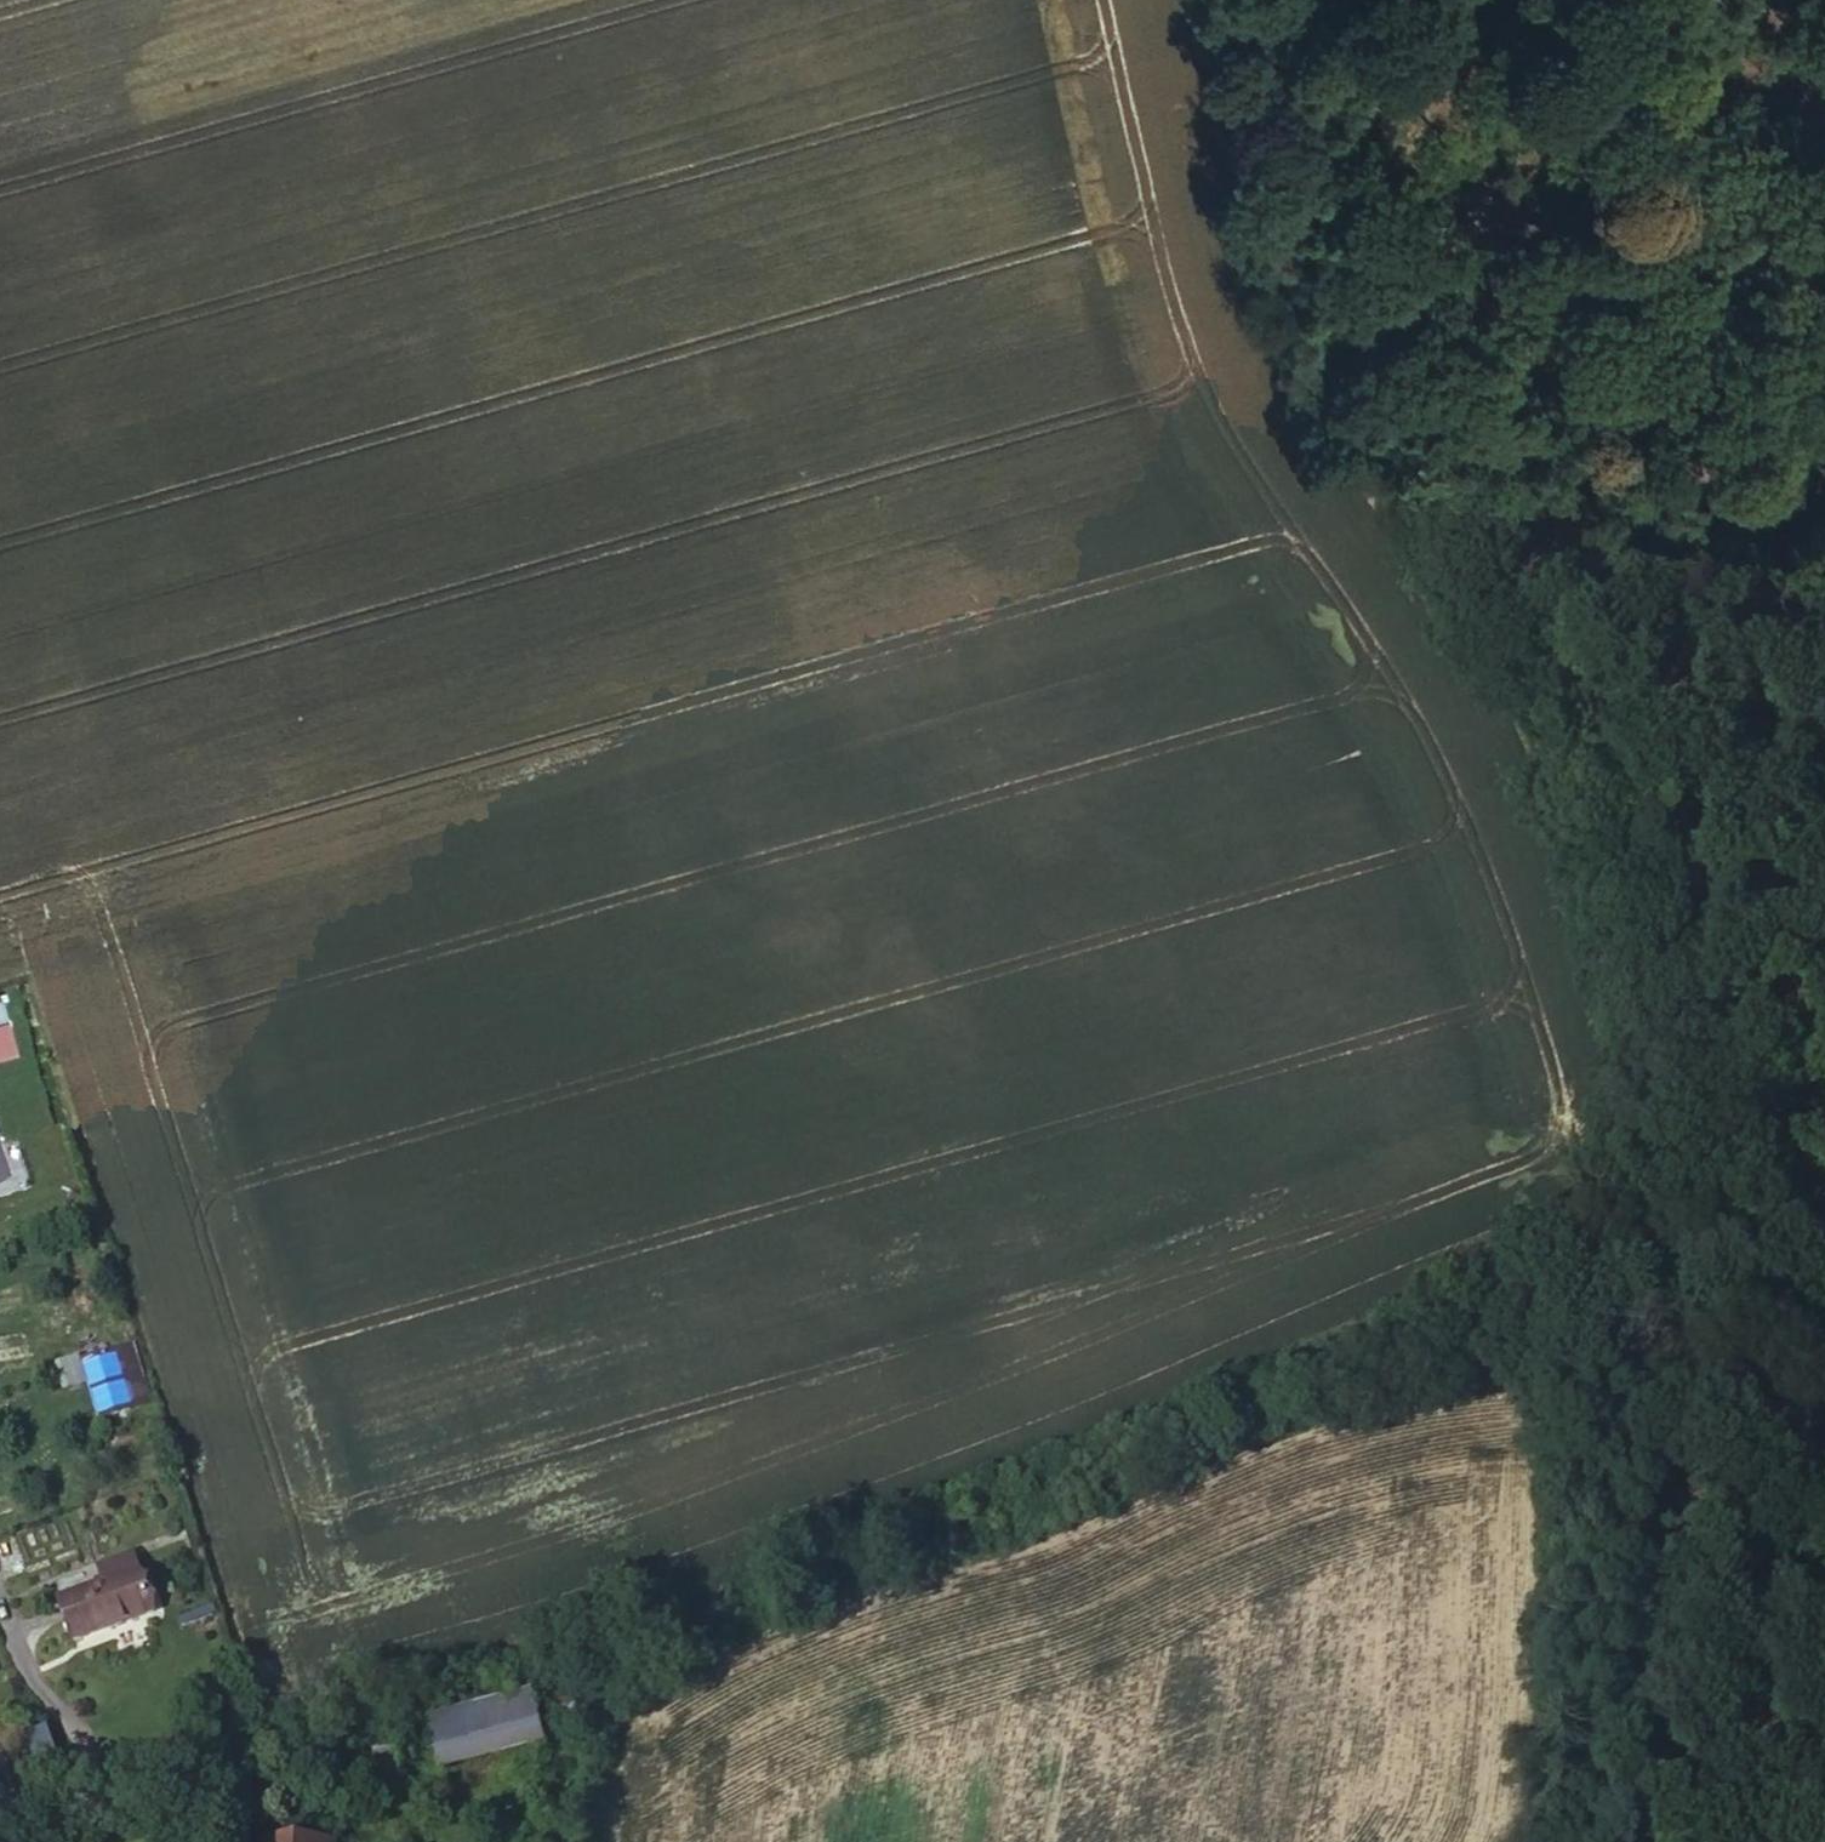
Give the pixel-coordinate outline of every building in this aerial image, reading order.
[(8,1019),(4,1001),(0,1003),(0,1021),(8,1019)] [(0,1021),(0,1054),(16,1049),(8,1019),(0,1021)] [(106,1584),(139,1572),(133,1554),(100,1567),(106,1584)] [(154,1613),(139,1572),(106,1584),(60,1602),(74,1642),(154,1613)] [(437,1770),(544,1743),(530,1687),(423,1714),(437,1770)]
